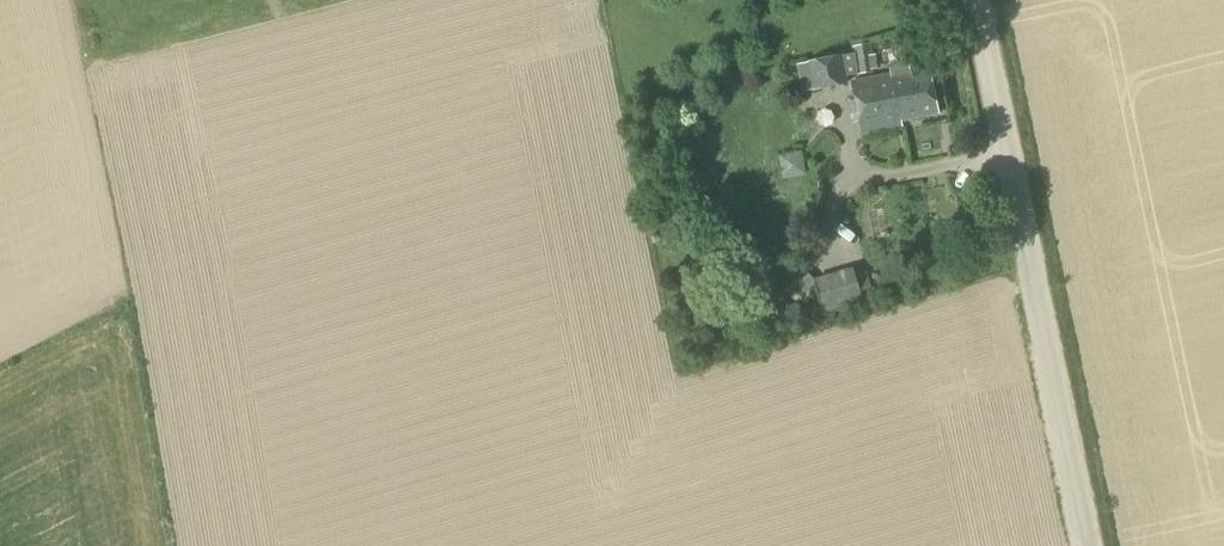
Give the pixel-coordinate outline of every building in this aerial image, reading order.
[(858,74),(874,72),(872,53),(855,55),(858,74)] [(841,55),(808,62),(815,92),(848,85),(841,55)] [(936,115),(928,73),(890,80),(890,76),(851,82),(860,134),(899,127),(898,122),(936,115)] [(781,180),(806,176),(802,151),(777,156),(781,180)] [(922,261),(947,256),(943,235),(918,240),(922,261)] [(855,275),(853,268),(813,279),(823,314),(858,304),(855,293),(872,288),(867,272),(855,275)]
